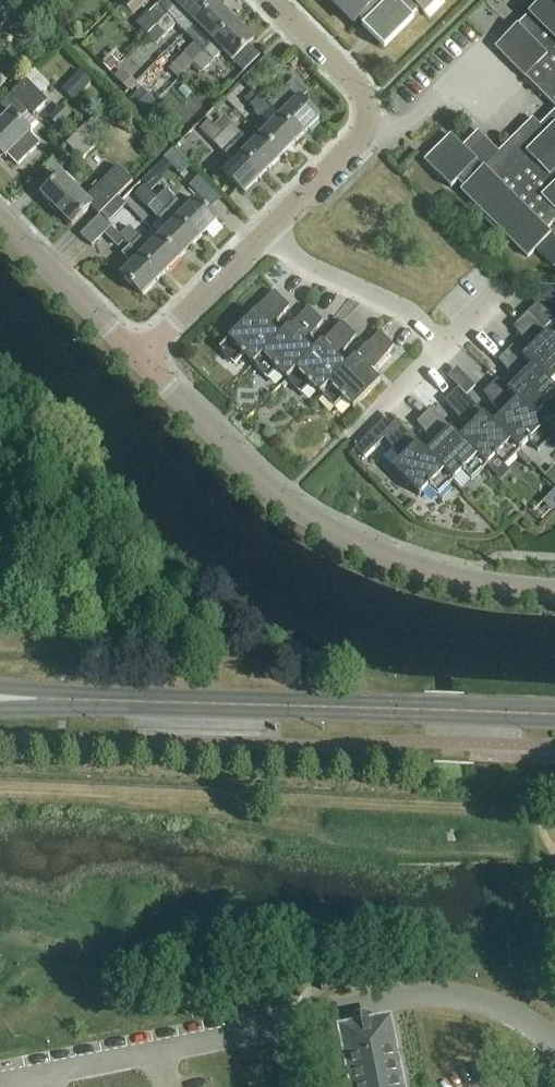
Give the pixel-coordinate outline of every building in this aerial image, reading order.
[(40,0),(28,0),(25,2),(31,9),(40,0)] [(134,15),(149,0),(128,0),(123,5),(134,15)] [(157,27),(156,27),(183,0),(166,0),(149,16),(148,15),(137,25),(148,36),(157,27)] [(212,0),(183,0),(156,27),(157,27),(166,36),(177,26),(186,35),(196,25),(217,4),(212,0)] [(355,26),(359,22),(365,27),(363,29),(385,51),(415,22),(413,20),(420,12),(424,16),(441,0),(329,0),(355,26)] [(496,49),(554,108),(554,0),(545,0),(496,49)] [(185,55),(194,64),(236,23),(217,4),(196,25),(186,35),(196,45),(185,55)] [(236,23),(194,64),(203,73),(224,53),(244,73),(260,57),(250,47),(254,42),(236,23)] [(243,81),(254,92),(279,67),(268,56),(243,81)] [(116,65),(111,59),(104,66),(110,71),(116,65)] [(85,69),(69,86),(80,96),(95,79),(85,69)] [(134,83),(121,70),(114,78),(127,90),(134,83)] [(29,135),(30,135),(30,136),(32,134),(19,122),(29,112),(34,117),(48,102),(41,96),(50,87),(45,82),(35,72),(26,80),(0,107),(0,120),(3,122),(0,125),(0,154),(6,160),(6,159),(8,157),(18,167),(39,145),(29,135)] [(294,82),(269,107),(301,139),(320,120),(302,102),(308,96),(294,82)] [(141,89),(130,101),(143,114),(154,102),(141,89)] [(253,92),(244,101),(251,107),(259,99),(254,93),(253,92)] [(271,128),(261,137),(282,158),(301,139),(269,107),(260,98),(259,99),(251,107),(271,128)] [(513,244),(528,258),(536,251),(554,269),(554,267),(554,240),(551,235),(547,231),(554,223),(554,113),(540,127),(533,120),(499,154),(478,133),(463,148),(451,136),(425,163),(451,189),(458,182),(464,188),(461,191),(513,244)] [(263,177),(222,136),(208,121),(199,130),(234,164),(224,174),(245,195),(263,177)] [(232,126),(222,136),(263,177),(282,158),(261,137),(252,146),(232,126)] [(85,127),(67,146),(82,161),(101,142),(85,127)] [(164,160),(181,177),(190,168),(173,151),(164,160)] [(85,200),(62,177),(42,196),(72,227),(91,208),(100,216),(133,182),(118,167),(85,200)] [(151,192),(159,185),(150,175),(142,183),(151,192)] [(167,191),(157,200),(198,241),(218,222),(197,201),(187,211),(167,191)] [(169,230),(159,239),(180,260),(198,241),(157,200),(148,209),(169,230)] [(81,236),(92,247),(111,228),(100,217),(81,236)] [(120,237),(131,248),(161,278),(180,260),(159,239),(150,248),(130,228),(120,237)] [(161,278),(131,248),(124,256),(133,265),(122,276),(143,297),(161,278)] [(245,356),(254,365),(281,338),(280,337),(272,329),(290,307),(275,292),(252,315),(253,316),(220,349),(235,365),(243,357),(244,358),(245,356)] [(524,358),(551,385),(554,389),(554,341),(552,338),(553,336),(546,329),(554,320),(538,304),(514,328),(531,350),(524,358)] [(278,371),(287,380),(314,352),(313,352),(305,344),(323,322),(309,308),(280,337),(281,338),(254,365),(269,380),(276,372),(277,372),(278,371)] [(311,386),(320,394),(347,367),(346,367),(338,359),(356,337),(342,323),(313,352),(314,352),(287,380),(302,395),(310,387),(311,386)] [(347,367),(320,394),(335,410),(343,402),(345,401),(354,410),(381,383),(372,374),(394,347),(380,333),(346,367),(347,367)] [(509,391),(536,419),(544,410),(554,419),(554,418),(554,389),(551,385),(524,358),(513,347),(499,361),(517,384),(509,391)] [(502,417),(494,424),(521,452),(529,444),(539,453),(554,437),(536,419),(509,391),(498,381),(484,395),(502,417)] [(468,432),(461,439),(487,467),(496,458),(505,467),(521,452),(494,424),(459,389),(445,403),(468,432)] [(435,446),(427,454),(454,482),(463,473),(472,482),(487,467),(461,439),(431,410),(417,424),(435,446)] [(454,482),(427,454),(398,425),(384,439),(402,461),(393,470),(420,497),(429,488),(439,497),(454,482)] [(365,441),(356,450),(365,460),(374,450),(365,441)] [(395,960),(380,963),(383,978),(399,975),(395,960)] [(391,1023),(340,1033),(350,1086),(404,1086),(391,1023)]
